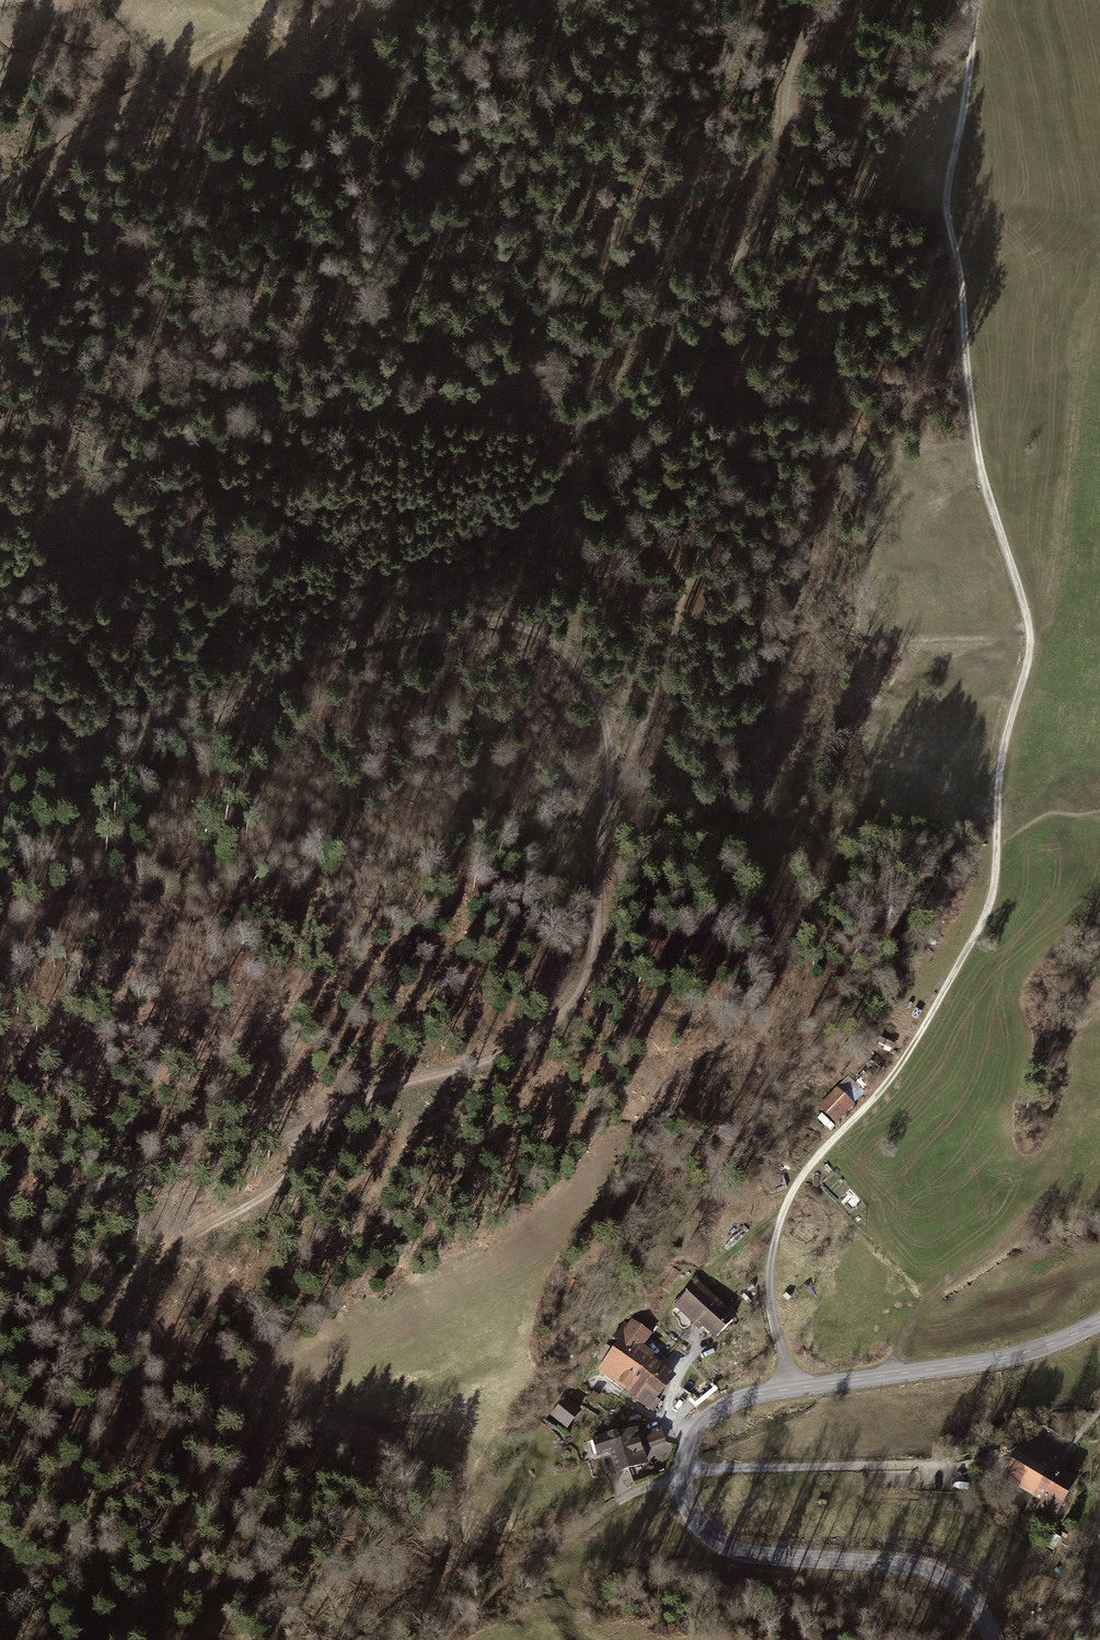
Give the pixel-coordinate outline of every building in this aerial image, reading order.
[(839,1089),(820,1110),(838,1127),(857,1106),(855,1104),(865,1094),(852,1081),(842,1092),(839,1089)] [(759,1266),(746,1259),(737,1274),(749,1282),(759,1266)] [(672,1269),(658,1287),(667,1295),(681,1277),(672,1269)] [(697,1282),(676,1306),(716,1343),(738,1319),(697,1282)] [(653,1336),(633,1320),(629,1324),(626,1322),(614,1339),(619,1343),(598,1371),(653,1413),(661,1402),(658,1401),(676,1377),(652,1359),(655,1355),(645,1347),(653,1336)] [(595,1392),(588,1401),(594,1406),(601,1397),(595,1392)] [(566,1399),(550,1417),(567,1432),(583,1413),(566,1399)] [(660,1428),(645,1432),(650,1450),(665,1445),(660,1428)] [(638,1429),(584,1444),(589,1461),(611,1455),(616,1474),(648,1465),(638,1429)] [(1032,1433),(1003,1476),(1042,1500),(1034,1513),(1051,1523),(1078,1480),(1053,1464),(1061,1451),(1032,1433)] [(1055,1533),(1049,1544),(1058,1548),(1063,1537),(1055,1533)]
